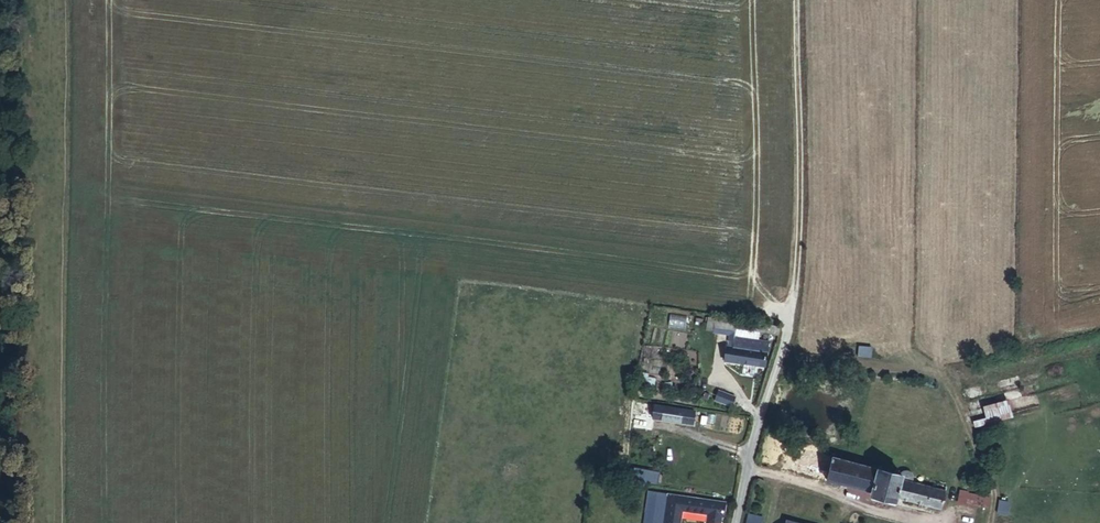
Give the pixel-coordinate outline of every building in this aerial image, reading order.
[(733,327),(735,316),(717,313),(715,323),(733,327)] [(731,331),(730,340),(765,346),(766,337),(731,331)] [(765,346),(730,340),(723,339),(720,355),(762,362),(765,346)] [(647,364),(639,362),(636,377),(644,379),(647,364)] [(728,404),(733,393),(732,393),(715,386),(710,397),(728,404)] [(651,411),(690,419),(693,407),(648,396),(645,409),(651,411)] [(975,428),(1013,416),(1007,399),(969,411),(975,428)] [(645,409),(631,406),(630,419),(649,423),(651,411),(645,409)] [(896,475),(915,479),(916,470),(912,463),(892,467),(830,450),(828,457),(782,446),(778,465),(867,487),(865,494),(890,500),(891,495),(896,475)] [(642,473),(645,466),(638,464),(636,471),(642,473)] [(655,469),(645,466),(642,473),(653,476),(655,469)] [(930,470),(927,482),(946,487),(949,475),(930,470)] [(946,487),(927,482),(915,479),(896,475),(891,495),(941,508),(946,487)] [(998,507),(1000,495),(968,488),(966,500),(998,507)] [(658,493),(651,493),(648,522),(674,522),(676,510),(657,508),(658,493)] [(701,512),(715,513),(716,498),(658,493),(657,508),(676,510),(701,512)] [(714,522),(715,513),(701,512),(699,521),(714,522)]
